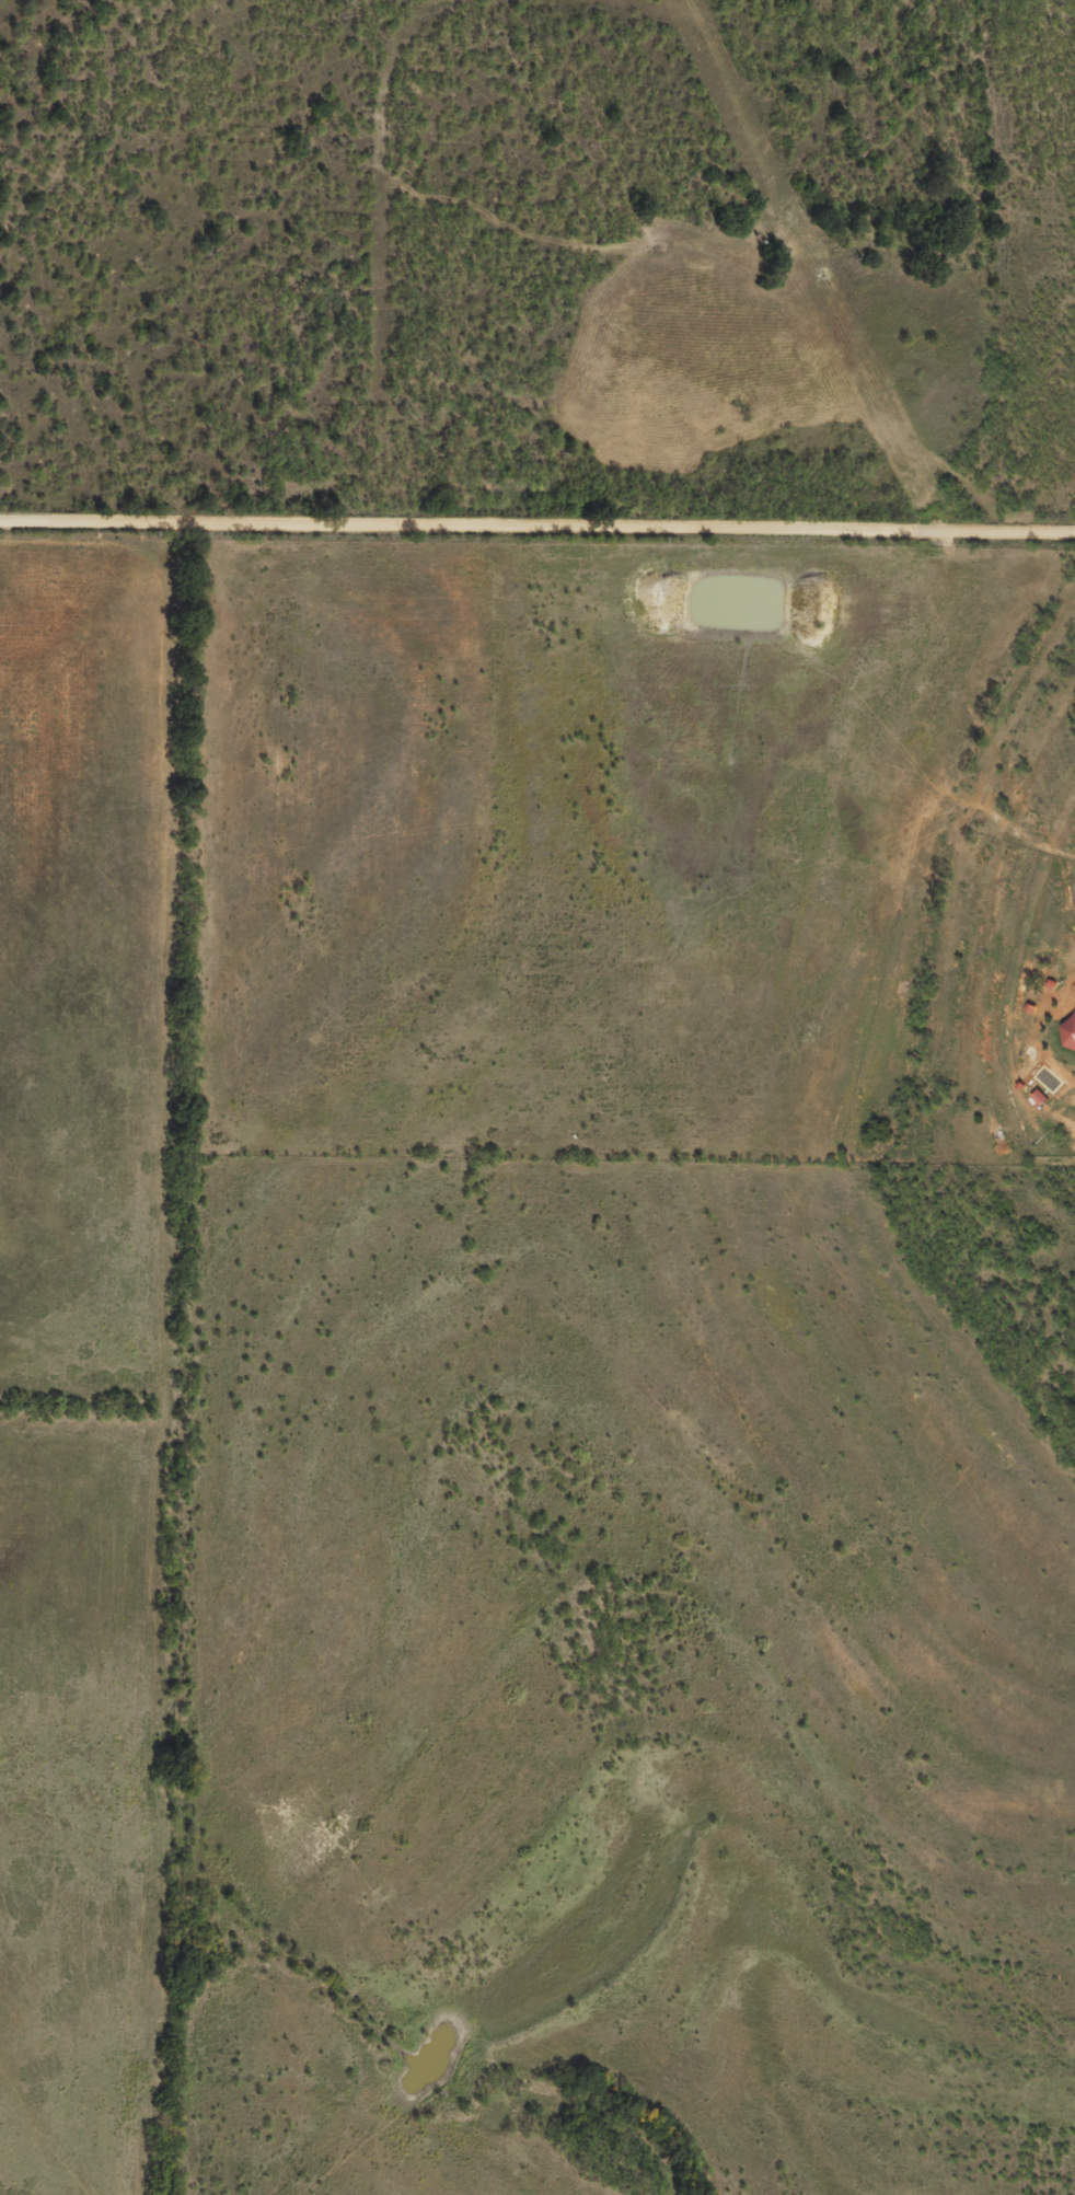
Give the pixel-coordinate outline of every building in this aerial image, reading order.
[(1071,1029),(1057,1032),(1062,1056),(1074,1059),(1074,1015),(1071,1029)]
